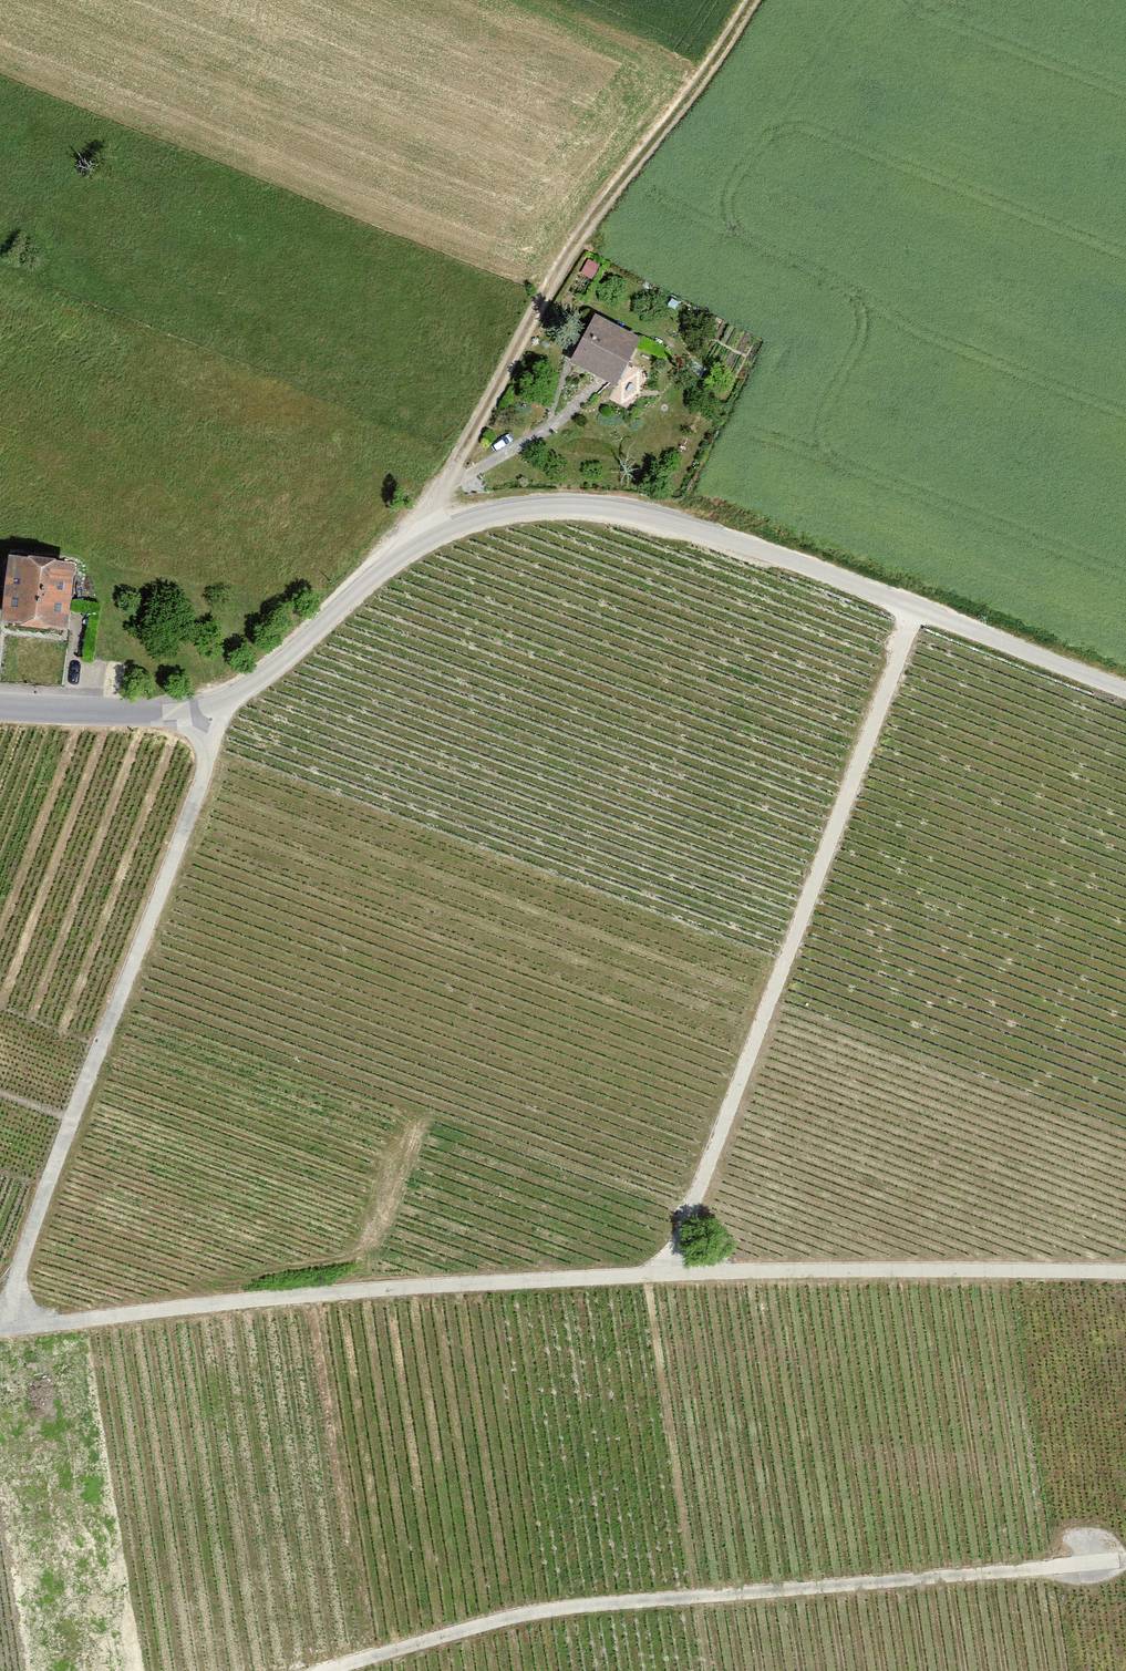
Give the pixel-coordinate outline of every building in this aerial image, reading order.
[(651,339),(601,313),(577,360),(628,385),(651,339)] [(88,561),(19,555),(13,624),(82,630),(88,561)]
